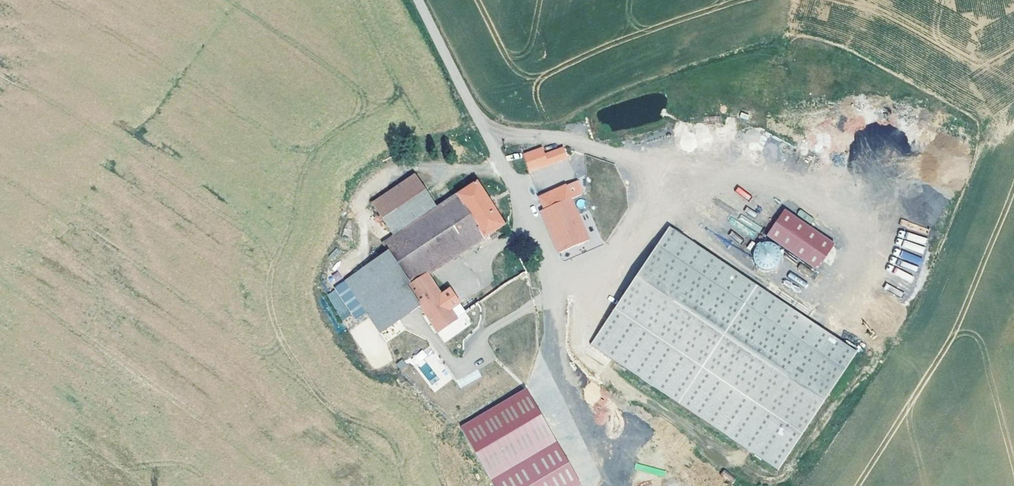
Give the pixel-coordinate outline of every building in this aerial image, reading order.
[(542,146),(522,153),(528,172),(568,158),(564,146),(544,153),(542,146)] [(530,173),(538,191),(567,179),(564,172),(556,175),(551,163),(530,173)] [(582,177),(568,183),(574,195),(587,189),(582,177)] [(540,211),(561,254),(594,238),(574,195),(568,183),(537,197),(543,210),(540,211)] [(425,283),(474,247),(467,237),(471,234),(468,229),(472,227),(455,202),(431,219),(408,186),(364,215),(388,249),(379,255),(386,265),(407,295),(405,297),(419,318),(433,338),(475,310),(469,302),(448,316),(425,283)] [(738,186),(734,191),(748,200),(751,196),(738,186)] [(472,190),(455,202),(472,227),(468,229),(471,234),(467,237),(474,247),(500,229),(472,190)] [(818,269),(836,241),(783,208),(765,237),(818,269)] [(853,354),(673,234),(598,347),(780,468),(853,354)] [(904,240),(902,247),(922,253),(924,247),(904,240)] [(751,261),(771,269),(777,254),(757,246),(751,261)] [(407,295),(386,265),(345,294),(382,344),(419,318),(405,297),(407,295)] [(895,269),(893,275),(911,281),(913,275),(895,269)] [(523,286),(530,284),(528,276),(520,279),(523,286)] [(886,283),(883,288),(900,297),(903,292),(886,283)] [(434,391),(453,378),(430,345),(411,358),(434,391)] [(408,380),(415,376),(408,365),(402,369),(408,380)] [(529,394),(464,430),(493,483),(559,446),(529,394)] [(724,469),(720,474),(732,484),(736,479),(724,469)]
